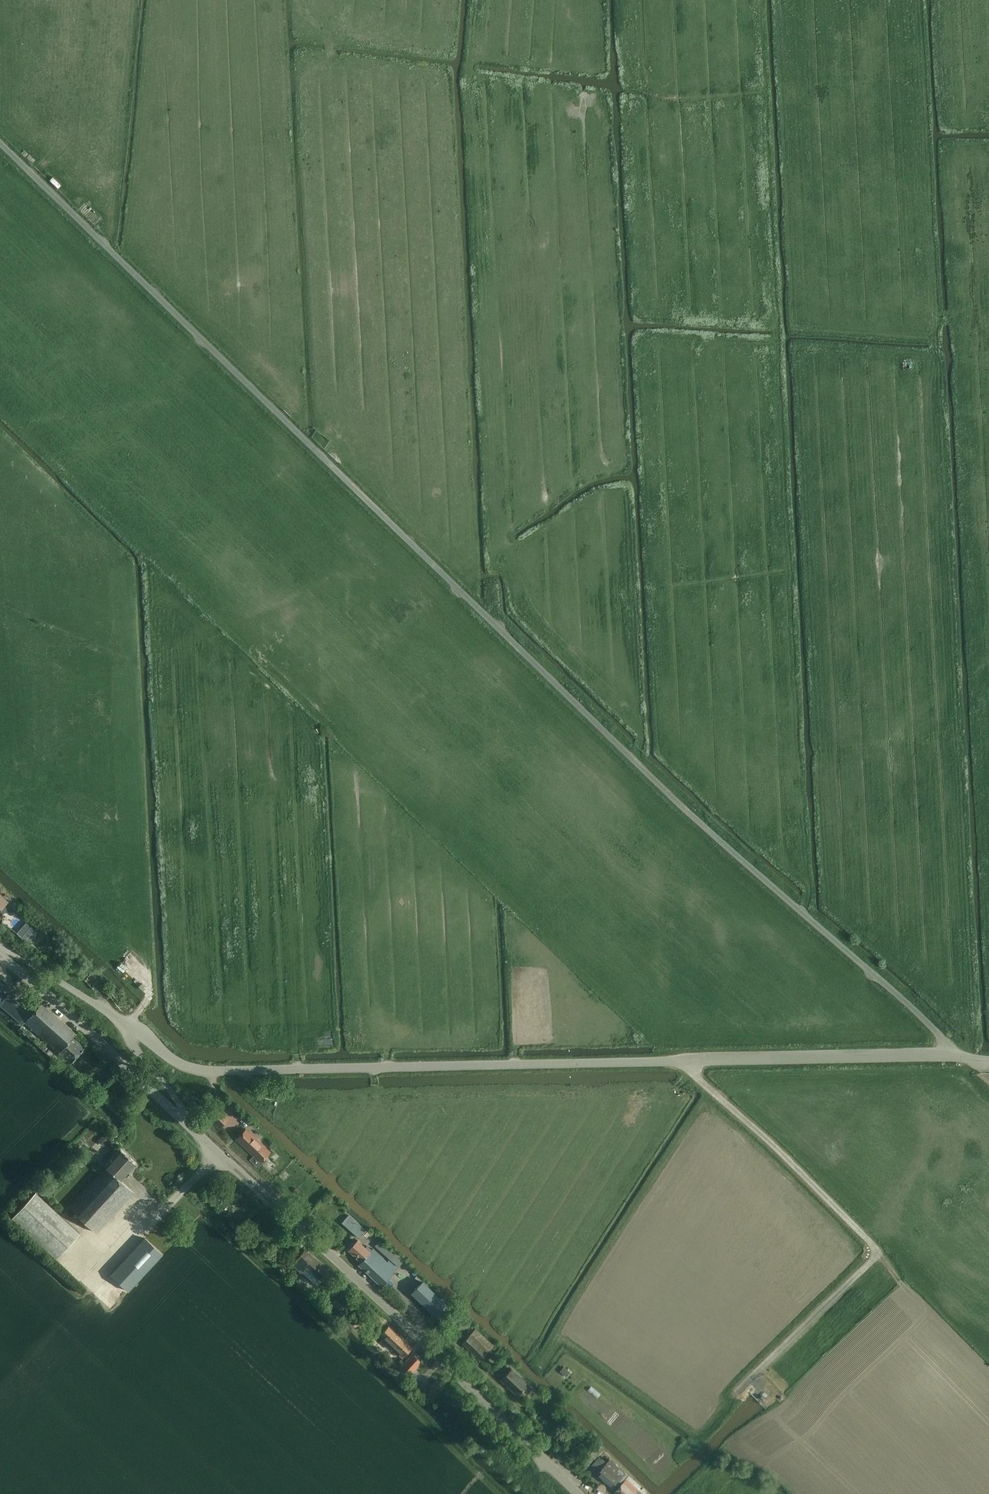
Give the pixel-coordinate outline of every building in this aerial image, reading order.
[(8,901),(9,901),(0,893),(0,910),(8,901)] [(20,931),(17,934),(28,943),(39,931),(33,926),(25,934),(20,931)] [(0,1002),(0,1005),(17,1020),(22,1013),(4,997),(1,1001),(0,1002)] [(24,1023),(38,1034),(71,1062),(84,1047),(73,1037),(76,1034),(40,1003),(24,1023)] [(208,1103),(214,1098),(208,1091),(202,1096),(208,1103)] [(216,1106),(206,1115),(220,1129),(229,1120),(216,1106)] [(254,1156),(251,1160),(256,1166),(259,1163),(270,1152),(247,1129),(237,1139),(254,1156)] [(103,1146),(110,1139),(104,1133),(97,1141),(103,1146)] [(104,1166),(106,1168),(69,1208),(97,1233),(134,1192),(122,1181),(137,1164),(120,1149),(104,1166)] [(36,1192),(12,1217),(56,1259),(80,1233),(36,1192)] [(342,1222),(359,1238),(366,1230),(349,1215),(347,1217),(343,1221),(342,1222)] [(110,1275),(129,1291),(163,1254),(145,1237),(110,1275)] [(381,1286),(383,1283),(397,1268),(389,1260),(387,1262),(373,1248),(370,1252),(357,1240),(348,1250),(361,1262),(358,1264),(381,1286)] [(393,1254),(379,1241),(375,1246),(398,1267),(403,1261),(394,1252),(393,1254)] [(302,1272),(302,1271),(317,1285),(322,1280),(322,1281),(323,1280),(328,1285),(336,1277),(306,1250),(293,1263),(302,1272)] [(423,1281),(418,1286),(411,1293),(437,1318),(448,1306),(423,1281)] [(329,1305),(345,1320),(351,1313),(335,1298),(329,1305)] [(381,1334),(379,1336),(383,1339),(385,1337),(393,1345),(401,1353),(399,1354),(403,1358),(404,1356),(408,1352),(412,1348),(400,1337),(389,1326),(381,1334)] [(462,1343),(480,1361),(489,1352),(494,1346),(476,1329),(462,1343)] [(408,1360),(401,1366),(410,1375),(422,1363),(414,1355),(413,1354),(412,1355),(408,1360)] [(567,1376),(571,1371),(564,1365),(560,1370),(567,1376)] [(517,1395),(529,1383),(512,1368),(501,1380),(517,1395)] [(435,1382),(431,1386),(435,1391),(441,1386),(436,1381),(435,1382)] [(591,1470),(594,1472),(612,1487),(614,1484),(619,1487),(615,1491),(618,1493),(636,1493),(635,1493),(640,1486),(629,1476),(625,1480),(621,1476),(625,1472),(610,1458),(606,1463),(601,1459),(591,1470)]
